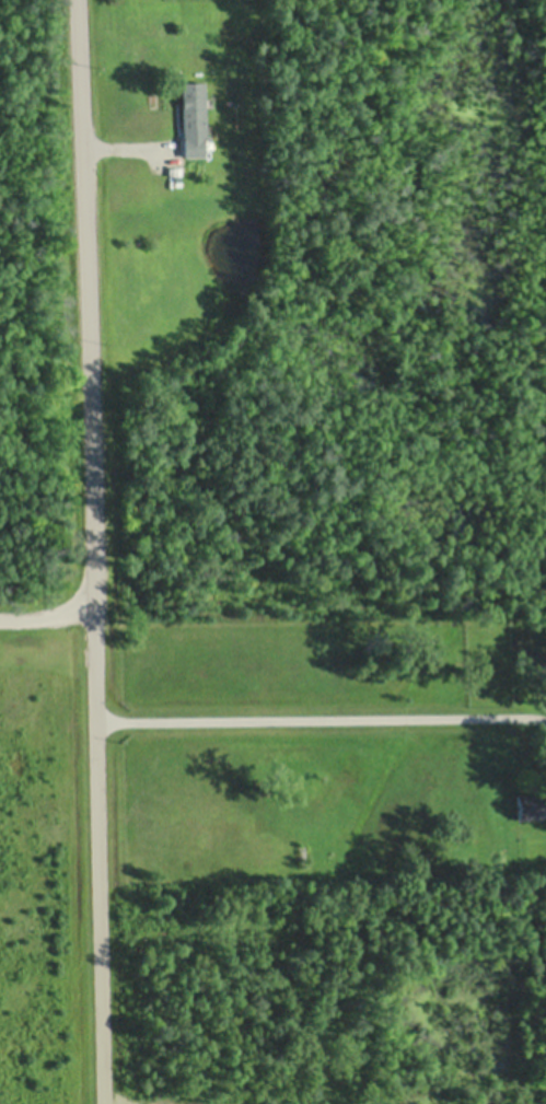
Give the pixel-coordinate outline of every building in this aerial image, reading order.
[(202,154),(183,154),(181,81),(202,80),(205,135),(201,135),(202,154)] [(543,816),(518,817),(516,792),(542,791),(543,816)]
